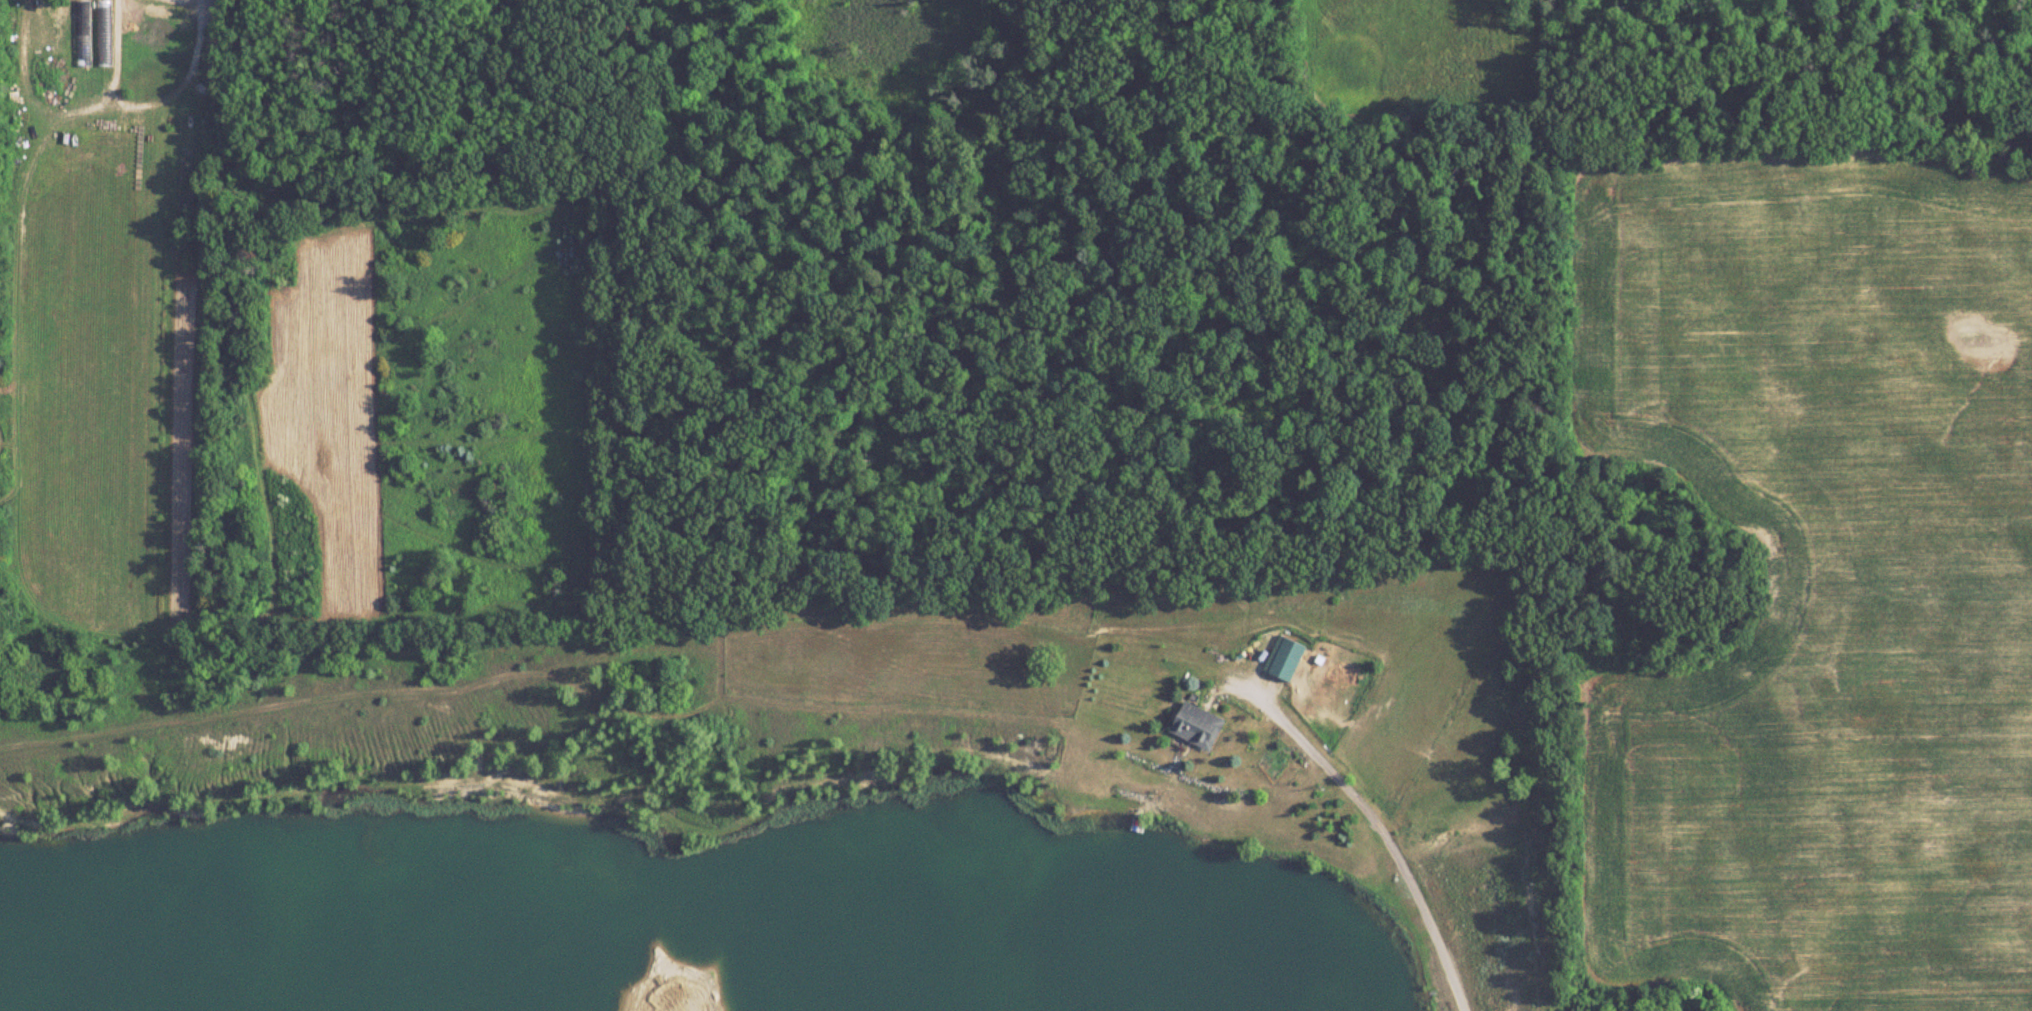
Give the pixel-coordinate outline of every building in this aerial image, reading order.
[(75,66),(89,66),(89,0),(75,0),(75,66)] [(110,0),(96,0),(96,65),(110,65),(110,0)] [(1302,646),(1280,636),(1263,672),(1286,682),(1302,646)] [(1167,733),(1207,751),(1221,719),(1181,701),(1167,733)]
